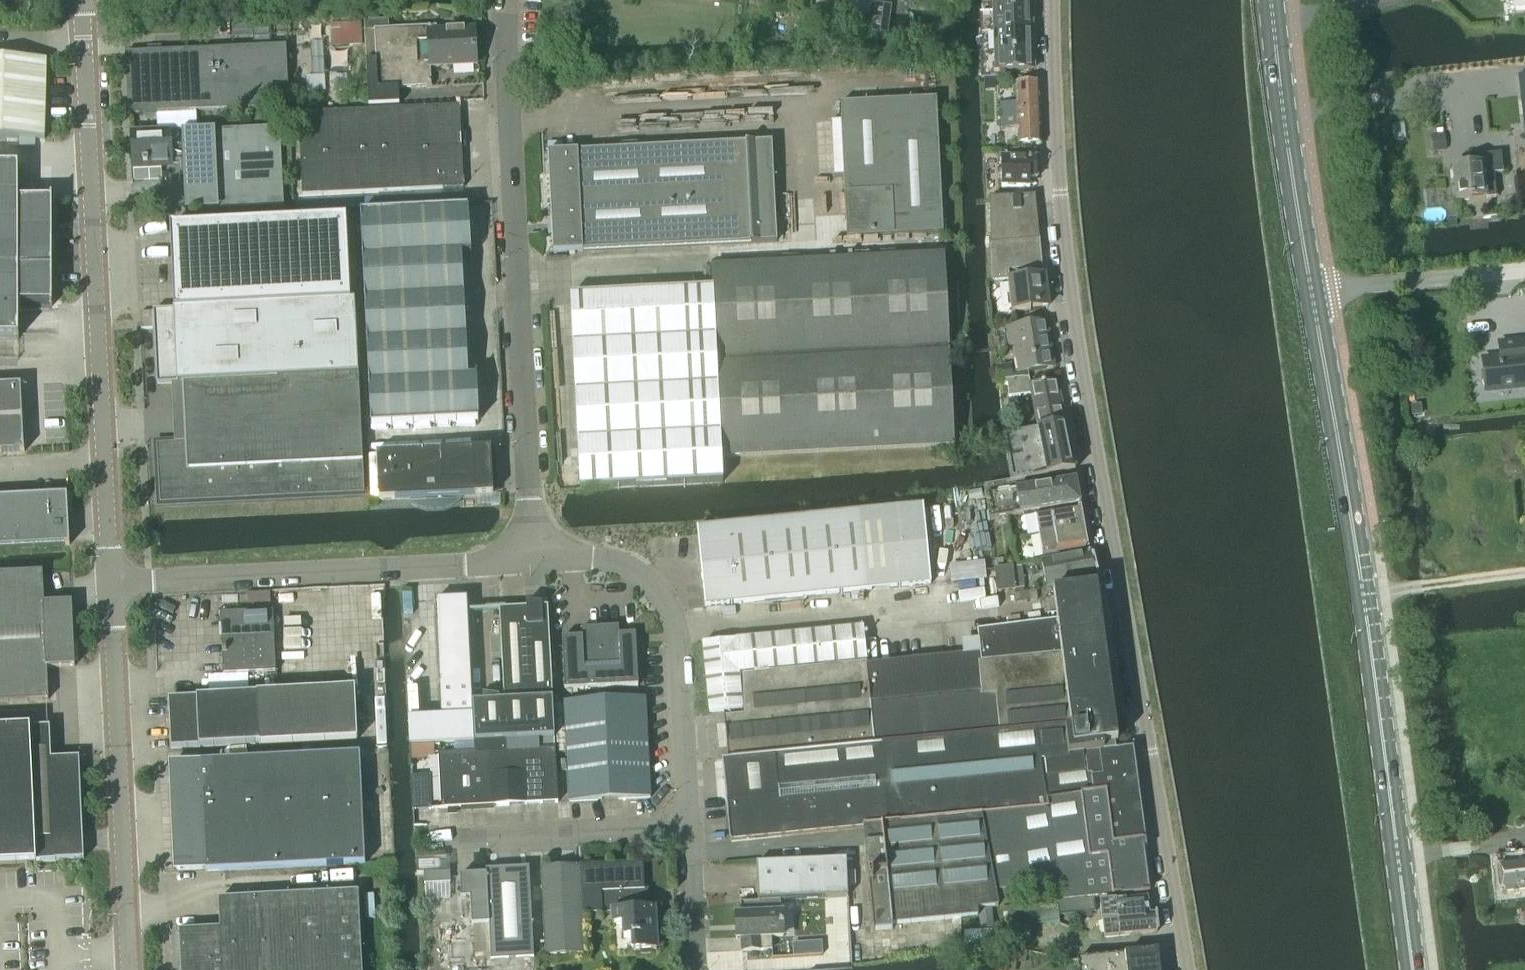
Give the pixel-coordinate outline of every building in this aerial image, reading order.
[(1032,10),(1031,0),(994,0),(995,11),(995,12),(1032,10)] [(888,6),(876,4),(872,32),(884,33),(888,6)] [(983,33),(1032,31),(1033,28),(1032,10),(995,12),(995,11),(982,11),(983,33)] [(431,87),(431,85),(431,68),(475,66),(474,30),(436,32),(436,26),(385,29),(385,19),(364,20),(368,107),(396,105),(395,89),(431,87)] [(331,46),(362,45),(362,23),(330,24),(331,46)] [(984,54),(1033,52),(1032,33),(1032,31),(983,33),(984,54)] [(195,111),(197,111),(288,107),(285,47),(126,54),(128,114),(158,113),(195,111)] [(1033,52),(984,54),(985,68),(997,68),(997,72),(1034,70),(1033,52)] [(0,58),(0,137),(44,138),(45,59),(0,58)] [(325,76),(309,77),(309,92),(326,91),(325,76)] [(1002,115),(1041,113),(1040,83),(1017,84),(1017,102),(1001,102),(1002,115)] [(833,178),(844,178),(847,238),(942,233),(935,99),(840,104),(841,123),(830,123),(833,178)] [(379,111),(383,193),(463,189),(460,107),(379,111)] [(158,113),(159,132),(182,131),(198,131),(197,111),(195,111),(158,113)] [(302,196),(383,193),(379,111),(299,114),(302,196)] [(1041,113),(1002,115),(1002,127),(1018,127),(1019,144),(1042,143),(1041,113)] [(182,131),(183,155),(183,163),(184,163),(186,211),(283,207),(280,127),(198,131),(182,131)] [(171,155),(183,155),(182,131),(159,132),(134,133),(135,164),(133,164),(133,180),(163,179),(163,164),(171,164),(171,155)] [(1444,136),(1432,137),(1433,151),(1445,150),(1444,136)] [(777,242),(775,201),(772,142),(548,152),(552,252),(777,242)] [(1467,166),(1452,168),(1456,202),(1496,198),(1493,174),(1503,173),(1501,154),(1467,157),(1467,166)] [(1037,178),(1037,157),(1001,158),(1001,187),(1029,186),(1029,178),(1037,178)] [(19,338),(19,304),(51,304),(51,307),(52,307),(52,198),(50,198),(51,200),(18,200),(18,166),(0,166),(0,338),(19,338)] [(993,281),(1009,280),(1008,271),(1042,267),(1035,196),(991,200),(993,281)] [(468,377),(463,254),(471,253),(468,208),(360,215),(371,426),(478,421),(476,377),(468,377)] [(351,302),(350,281),(347,219),(170,228),(174,310),(153,311),(157,385),(182,384),(185,443),(157,444),(160,504),(364,494),(355,302),(351,302)] [(722,483),(721,457),(954,446),(945,254),(711,266),(712,288),(571,295),(581,489),(722,483)] [(1008,328),(1017,327),(1016,312),(1031,311),(1030,308),(1048,307),(1045,277),(1009,281),(1009,280),(993,281),(993,283),(989,283),(993,332),(1009,329),(1008,328)] [(141,312),(141,329),(153,328),(152,312),(141,312)] [(1008,328),(1009,329),(1011,346),(1015,345),(1020,371),(1020,372),(1028,371),(1053,367),(1046,322),(1017,327),(1008,328)] [(1482,361),(1485,393),(1524,389),(1524,343),(1498,345),(1500,359),(1482,361)] [(999,380),(1013,379),(1012,372),(1011,365),(998,367),(999,380)] [(1038,428),(1067,424),(1058,381),(1031,384),(1030,380),(1026,380),(1025,379),(1013,380),(1003,381),(1004,385),(1009,384),(1011,397),(1032,395),(1038,428)] [(0,386),(0,453),(24,452),(21,385),(0,386)] [(1011,479),(1026,478),(1075,470),(1068,425),(1067,424),(1038,428),(1004,434),(1011,479)] [(452,450),(377,454),(379,500),(410,499),(411,503),(418,508),(427,510),(444,509),(452,506),(459,501),(459,497),(476,496),(493,496),(491,449),(472,450),(452,450)] [(986,484),(984,484),(987,500),(990,520),(1018,515),(1078,505),(1080,504),(1076,480),(1027,488),(1026,478),(1012,481),(1011,479),(986,484)] [(32,522),(68,520),(67,495),(31,497),(32,522)] [(33,547),(32,522),(31,497),(8,498),(10,548),(33,547)] [(8,498),(0,498),(0,549),(10,548),(8,498)] [(705,607),(868,591),(931,585),(923,507),(697,530),(705,607)] [(1039,536),(1082,528),(1078,508),(1035,516),(1039,536)] [(68,520),(32,522),(33,547),(69,545),(68,520)] [(1082,528),(1039,536),(1043,556),(1086,548),(1082,528)] [(1091,551),(1040,561),(1046,588),(1097,578),(1091,551)] [(1011,567),(995,569),(998,592),(1014,589),(1011,567)] [(48,698),(46,667),(75,665),(72,601),(44,603),(42,571),(0,573),(0,700),(48,698)] [(1076,756),(1114,749),(1096,615),(1093,588),(1048,593),(1052,621),(978,630),(981,652),(838,667),(837,664),(866,661),(863,628),(702,642),(708,711),(744,708),(745,716),(723,718),(728,759),(946,737),(1073,724),(1076,756)] [(471,679),(470,632),(468,599),(436,600),(441,720),(473,719),(471,679)] [(547,607),(500,610),(504,702),(473,704),(475,743),(506,741),(554,738),(547,607)] [(221,612),(221,624),(223,673),(275,671),(273,610),(221,612)] [(583,637),(562,638),(562,647),(564,691),(638,687),(636,644),(619,645),(619,635),(619,626),(582,628),(583,637)] [(171,749),(260,744),(356,739),(353,689),(169,699),(171,749)] [(645,698),(565,702),(569,802),(650,799),(645,698)] [(1133,746),(1114,749),(1076,756),(1073,724),(946,737),(955,817),(1048,807),(1047,801),(1107,793),(1114,845),(1146,840),(1133,746)] [(56,861),(56,859),(83,858),(83,845),(82,834),(78,757),(51,759),(50,727),(0,729),(0,864),(56,861)] [(863,826),(955,817),(946,737),(728,759),(722,760),(730,840),(863,827),(863,826)] [(554,738),(506,741),(506,751),(522,750),(538,749),(555,748),(554,738)] [(475,752),(438,754),(438,762),(438,767),(440,805),(440,809),(445,808),(461,808),(493,806),(509,805),(506,751),(506,741),(475,743),(475,752)] [(538,749),(541,804),(558,803),(555,748),(538,749)] [(525,804),(541,804),(538,749),(522,750),(525,804)] [(509,805),(525,804),(522,750),(506,751),(509,805)] [(361,754),(200,762),(174,763),(180,872),(366,863),(361,754)] [(411,777),(412,802),(412,810),(430,809),(428,777),(411,777)] [(955,817),(863,826),(863,827),(873,931),(893,929),(892,927),(892,925),(976,915),(977,918),(979,918),(978,909),(993,907),(999,906),(998,901),(1016,898),(1013,885),(1020,883),(1020,887),(1049,881),(1050,883),(1062,881),(1064,900),(1095,897),(1150,891),(1144,851),(1148,850),(1146,840),(1114,845),(1107,793),(1047,801),(1048,807),(955,817)] [(823,860),(756,863),(757,887),(758,901),(825,898),(847,897),(846,859),(823,860)] [(595,865),(598,913),(613,912),(613,924),(624,924),(624,938),(632,937),(633,952),(640,951),(643,955),(651,955),(653,950),(657,950),(655,922),(659,921),(658,906),(642,907),(641,890),(645,890),(644,862),(595,865)] [(1523,863),(1523,866),(1504,868),(1501,868),(1504,895),(1524,893),(1524,862),(1523,863)] [(595,865),(541,868),(545,949),(546,959),(585,956),(583,914),(598,913),(595,865)] [(460,899),(469,898),(471,925),(488,924),(490,961),(534,959),(529,868),(485,870),(485,874),(459,875),(460,899)] [(422,874),(423,884),(449,883),(449,872),(422,874)] [(222,969),(362,969),(358,892),(218,899),(220,929),(222,969)] [(1064,900),(1059,900),(1060,915),(1061,915),(1081,913),(1081,916),(1092,916),(1091,912),(1096,911),(1095,897),(1064,900)] [(1155,915),(1153,915),(1150,915),(1148,898),(1100,903),(1104,937),(1157,932),(1155,915)] [(779,901),(740,902),(741,915),(735,916),(736,939),(742,939),(742,952),(772,950),(772,938),(784,937),(783,914),(780,914),(779,901)] [(993,907),(978,909),(979,918),(979,929),(995,928),(993,907)] [(220,929),(179,931),(181,969),(222,969),(220,929)] [(1158,951),(1077,960),(1078,969),(1160,969),(1158,951)]
